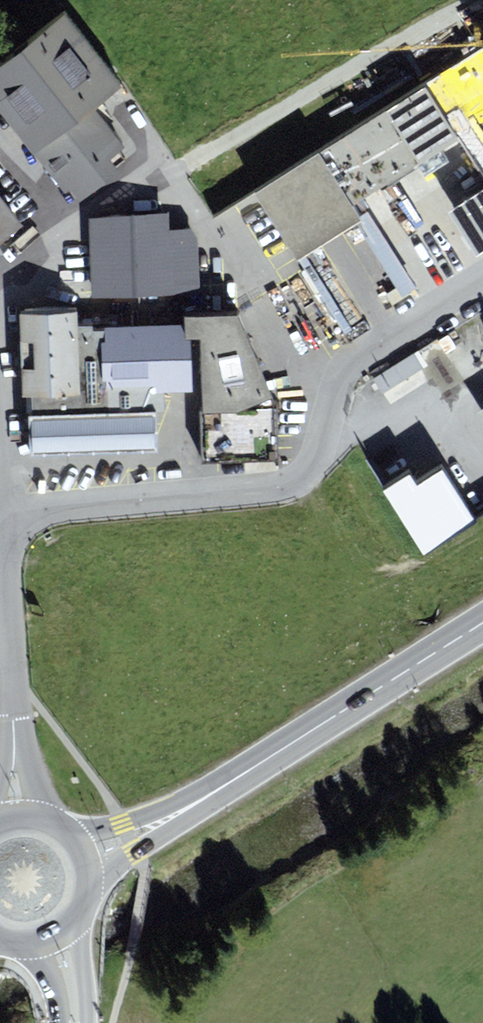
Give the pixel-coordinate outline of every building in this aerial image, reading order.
[(0,61),(0,82),(78,185),(114,158),(106,148),(121,137),(90,96),(119,74),(69,8),(0,61)] [(319,147),(354,201),(458,133),(464,142),(482,130),(482,44),(319,147)] [(319,147),(255,188),(298,255),(362,213),(354,201),(319,147)] [(21,220),(0,190),(0,234),(21,220)] [(450,211),(477,253),(482,249),(482,190),(450,211)] [(101,218),(103,295),(175,293),(174,232),(174,216),(101,218)] [(174,232),(175,293),(200,293),(199,232),(174,232)] [(201,320),(207,446),(274,443),(271,382),(235,298),(191,300),(192,321),(201,320)] [(73,300),(25,301),(31,442),(154,438),(153,400),(139,401),(152,380),(188,378),(185,315),(91,319),(91,313),(74,314),(73,300)] [(444,345),(371,375),(382,402),(455,372),(444,345)] [(410,467),(383,484),(423,548),(475,515),(442,463),(417,478),(410,467)]
